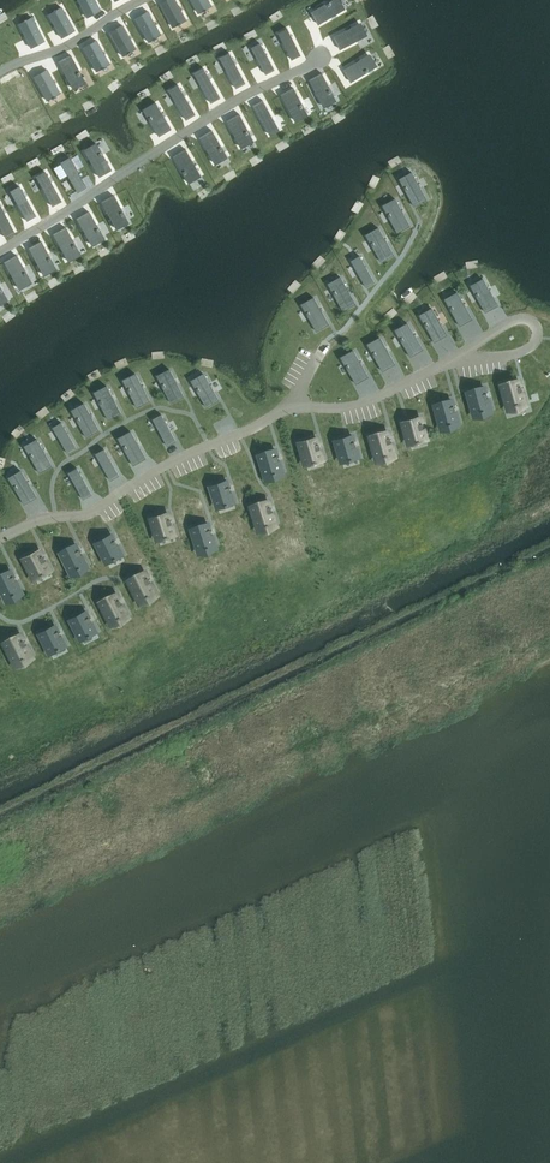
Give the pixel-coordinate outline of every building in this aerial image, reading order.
[(502,384),(502,385),(508,406),(509,406),(516,404),(517,405),(519,404),(519,403),(524,401),(524,402),(525,402),(524,401),(521,391),(522,391),(521,386),(520,386),(518,380),(519,380),(518,380),(502,384)] [(468,391),(467,391),(467,392),(468,392),(474,413),(473,413),(474,413),(482,411),(482,412),(484,411),(484,410),(489,408),(489,409),(490,409),(490,408),(487,398),(488,398),(487,398),(486,393),(485,393),(484,387),(483,387),(468,391)] [(435,404),(435,405),(441,426),(449,424),(449,425),(452,424),(451,423),(457,422),(457,421),(454,411),(455,411),(453,406),(454,406),(453,406),(451,400),(450,400),(435,404)] [(404,422),(403,422),(409,443),(409,444),(410,443),(418,441),(418,442),(420,441),(420,440),(425,439),(426,439),(426,438),(423,429),(424,428),(423,428),(422,423),(421,423),(420,418),(420,417),(419,417),(404,422)] [(371,436),(371,437),(377,457),(377,458),(378,458),(378,457),(385,455),(386,456),(388,455),(393,453),(394,453),(393,452),(390,443),(391,443),(391,442),(389,438),(390,438),(390,437),(389,437),(387,432),(387,431),(387,432),(371,436)] [(336,440),(335,440),(335,441),(336,440),(342,461),(341,461),(342,462),(342,461),(350,459),(350,460),(352,459),(352,458),(357,457),(358,457),(358,456),(355,447),(356,447),(356,446),(355,446),(354,442),(354,441),(353,441),(352,436),(352,435),(351,435),(336,440)] [(300,442),(299,442),(300,443),(306,463),(306,464),(314,461),(314,462),(317,462),(316,461),(322,459),(322,460),(322,459),(319,449),(320,449),(320,448),(320,449),(318,444),(319,444),(318,443),(318,444),(316,438),(316,437),(315,438),(300,442)] [(281,471),(282,471),(281,470),(278,461),(279,460),(277,456),(277,455),(276,455),(275,450),(275,449),(274,449),(274,450),(259,454),(258,454),(258,455),(259,455),(265,475),(265,476),(266,476),(273,473),(274,474),(276,473),(276,472),(281,471)] [(211,486),(210,486),(211,486),(217,507),(217,508),(218,507),(225,505),(226,506),(228,505),(228,504),(233,502),(234,502),(233,502),(230,492),(231,492),(231,491),(230,492),(229,487),(229,486),(228,487),(227,481),(226,481),(211,486)] [(274,523),(275,522),(274,522),(271,512),(272,512),(272,511),(272,512),(270,507),(270,506),(269,507),(268,501),(267,501),(252,506),(251,506),(252,506),(258,527),(258,528),(259,527),(266,525),(267,526),(269,525),(269,524),(274,522),(274,523)] [(151,518),(151,519),(158,539),(157,539),(158,540),(158,539),(166,537),(166,538),(169,537),(168,536),(173,534),(173,535),(174,534),(171,524),(172,524),(171,524),(170,519),(170,518),(169,519),(167,513),(152,518),(151,518)] [(214,545),(215,545),(214,544),(211,535),(212,535),(212,534),(211,534),(210,530),(210,529),(209,529),(208,524),(208,523),(207,523),(207,524),(192,528),(191,528),(191,529),(192,529),(198,549),(198,550),(199,550),(206,547),(207,548),(209,548),(209,547),(214,545)] [(97,542),(96,543),(97,543),(106,562),(106,563),(107,562),(114,559),(115,559),(117,558),(116,558),(121,555),(122,555),(121,554),(117,545),(118,545),(117,545),(115,541),(115,540),(114,540),(111,535),(112,535),(111,535),(97,542)] [(70,572),(71,572),(78,568),(79,569),(81,568),(80,567),(85,565),(86,564),(85,564),(81,555),(82,555),(81,554),(79,550),(79,549),(78,550),(76,545),(76,544),(75,544),(75,545),(61,552),(60,552),(61,553),(71,572),(70,572)] [(24,558),(24,559),(34,578),(35,578),(42,574),(42,575),(44,574),(44,573),(49,571),(50,570),(49,570),(44,561),(45,561),(45,560),(43,556),(42,556),(39,551),(39,550),(38,550),(39,551),(24,558)] [(5,598),(6,598),(13,594),(13,595),(15,594),(15,593),(20,591),(21,591),(20,590),(15,581),(16,581),(16,580),(14,576),(13,576),(10,571),(10,570),(9,571),(10,571),(0,576),(0,588),(5,598)] [(139,599),(139,600),(140,600),(140,599),(147,596),(147,597),(149,595),(154,592),(155,592),(154,591),(154,592),(149,583),(150,582),(147,578),(148,578),(148,577),(147,577),(144,572),(143,572),(144,572),(129,580),(129,579),(129,580),(139,599)] [(110,621),(111,622),(111,621),(118,618),(119,619),(121,617),(125,614),(126,614),(126,613),(121,605),(122,604),(121,604),(119,600),(119,599),(118,599),(116,594),(115,594),(101,601),(100,602),(101,602),(111,621),(110,621)] [(71,619),(70,619),(71,620),(80,639),(81,639),(88,635),(89,636),(91,635),(90,634),(95,632),(96,632),(96,631),(95,631),(91,622),(92,622),(91,621),(89,617),(88,617),(86,612),(86,611),(85,612),(71,619)] [(40,633),(39,633),(40,634),(50,653),(49,653),(50,653),(57,649),(58,650),(60,649),(60,648),(64,646),(65,645),(60,636),(61,636),(61,635),(60,635),(58,631),(58,630),(57,631),(55,626),(55,625),(54,625),(54,626),(40,633)] [(15,662),(23,658),(23,659),(25,658),(25,657),(29,655),(30,655),(30,654),(25,645),(26,645),(26,644),(25,644),(23,640),(24,640),(23,640),(22,640),(20,635),(20,634),(19,635),(5,642),(4,642),(5,643),(15,662)]
